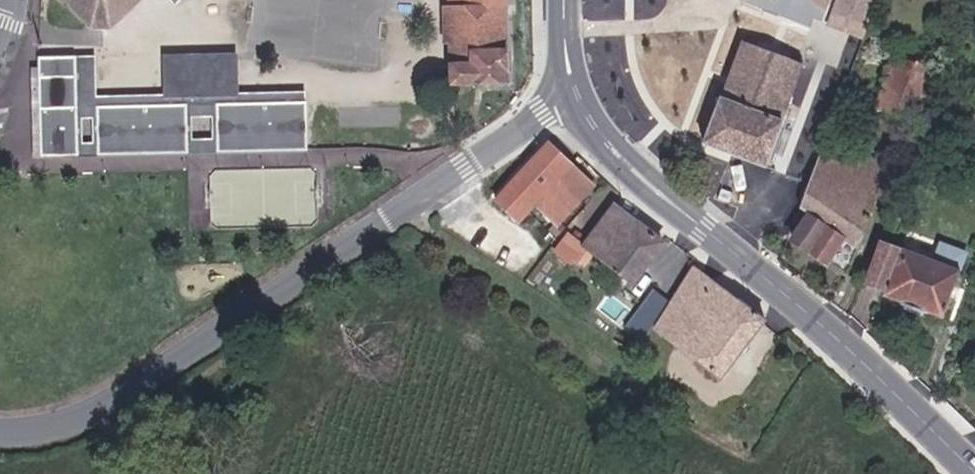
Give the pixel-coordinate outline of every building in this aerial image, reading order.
[(72,2),(76,3),(82,3),(100,25),(108,24),(126,4),(133,4),(137,0),(70,0),(72,2)] [(178,8),(186,0),(171,0),(178,8)] [(470,41),(468,0),(446,0),(448,42),(470,41)] [(507,80),(504,0),(468,0),(470,41),(448,42),(449,81),(507,80)] [(828,16),(864,30),(875,0),(834,0),(828,16)] [(705,144),(767,164),(801,61),(740,41),(705,144)] [(31,68),(33,157),(307,151),(305,92),(238,93),(237,54),(163,56),(164,95),(96,96),(95,56),(39,58),(39,67),(31,68)] [(908,158),(920,162),(948,82),(899,65),(884,110),(919,125),(908,158)] [(558,223),(578,200),(584,205),(600,187),(548,142),(496,202),(520,223),(536,204),(558,223)] [(882,209),(874,205),(888,161),(868,154),(863,167),(830,155),(805,224),(815,227),(800,257),(852,290),(871,261),(867,258),(877,235),(870,232),(882,209)] [(608,253),(647,282),(679,243),(630,208),(601,243),(591,256),(600,263),(608,253)] [(584,264),(591,256),(601,243),(585,230),(567,251),(584,264)] [(894,312),(947,333),(965,283),(938,273),(887,255),(871,297),(895,306),(894,312)] [(938,273),(965,283),(971,264),(945,255),(938,273)] [(715,261),(697,285),(671,324),(735,371),(761,335),(778,312),(715,261)]
